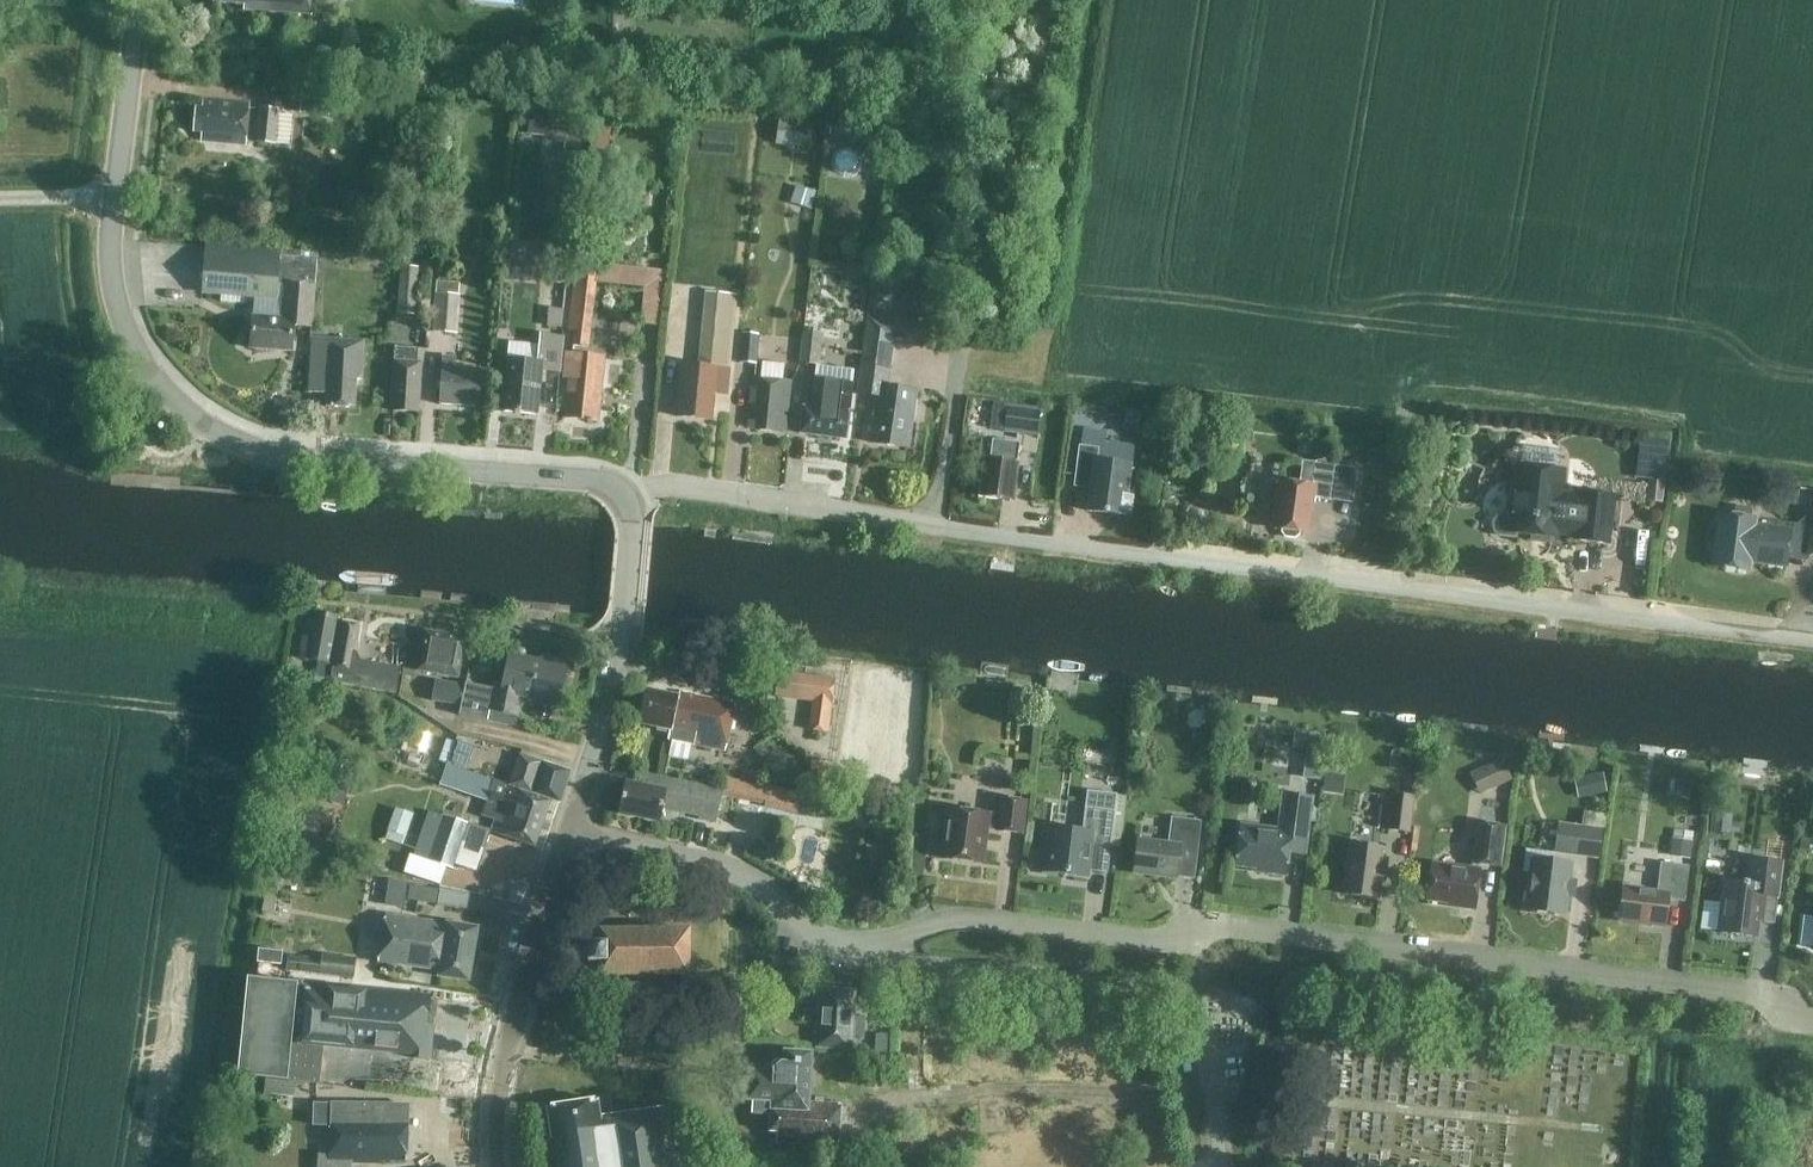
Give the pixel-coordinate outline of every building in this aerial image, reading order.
[(214,2),(245,4),(244,9),(310,15),(311,0),(214,0),(214,2)] [(331,93),(301,91),(300,113),(330,115),(331,93)] [(201,141),(246,146),(250,104),(203,99),(202,109),(196,108),(194,132),(202,133),(201,141)] [(545,135),(547,122),(549,109),(532,107),(528,133),(545,135)] [(257,142),(274,144),(278,111),(260,109),(257,142)] [(595,114),(589,164),(607,166),(613,116),(595,114)] [(806,123),(779,119),(776,144),(802,148),(806,123)] [(565,151),(574,152),(577,126),(547,122),(545,135),(545,140),(558,141),(557,145),(565,146),(565,151)] [(885,129),(831,124),(830,135),(884,140),(885,129)] [(817,192),(796,185),(790,201),(811,209),(817,192)] [(285,284),(315,286),(317,254),(208,245),(204,292),(277,298),(278,285),(285,285),(285,284)] [(665,270),(598,264),(597,283),(644,288),(641,323),(660,325),(665,270)] [(396,313),(415,314),(419,267),(400,265),(396,313)] [(573,345),(588,346),(597,268),(576,266),(568,331),(574,332),(573,345)] [(460,283),(436,281),(432,331),(458,333),(461,295),(459,294),(460,283)] [(312,326),(315,286),(285,284),(285,285),(283,318),(253,316),(251,348),(292,351),(294,324),(312,326)] [(726,395),(737,294),(706,291),(698,365),(682,364),(677,416),(711,420),(714,394),(726,395)] [(547,326),(562,328),(563,309),(549,307),(547,326)] [(919,322),(867,315),(857,389),(877,392),(871,442),(908,447),(916,390),(887,386),(893,342),(916,345),(919,322)] [(799,363),(819,365),(822,332),(803,330),(799,363)] [(759,334),(742,332),(739,362),(756,364),(759,334)] [(559,372),(563,336),(540,334),(539,344),(509,341),(502,411),(537,414),(542,370),(559,372)] [(357,379),(362,380),(364,341),(312,338),(309,392),(328,394),(327,406),(355,408),(357,379)] [(423,349),(394,347),(390,410),(418,411),(421,363),(422,363),(423,349)] [(598,420),(605,356),(565,352),(563,377),(569,378),(564,417),(598,420)] [(455,357),(443,357),(440,404),(478,407),(480,369),(454,367),(455,357)] [(777,429),(786,430),(791,381),(753,377),(749,419),(757,420),(756,428),(777,430),(777,429)] [(801,433),(846,438),(849,411),(852,384),(814,379),(811,407),(804,407),(801,433)] [(1041,407),(1008,403),(1004,432),(1038,436),(1041,407)] [(1125,411),(1123,433),(1139,435),(1141,413),(1125,411)] [(1653,436),(1647,474),(1675,478),(1680,440),(1653,436)] [(1310,456),(1328,458),(1331,441),(1313,438),(1310,456)] [(1020,443),(992,439),(990,458),(986,457),(981,497),(1013,501),(1020,443)] [(1297,452),(1310,454),(1312,441),(1299,439),(1297,452)] [(1087,510),(1131,516),(1133,496),(1127,495),(1131,465),(1097,461),(1099,448),(1079,446),(1075,475),(1091,477),(1087,510)] [(1334,465),(1302,461),(1299,483),(1281,481),(1274,529),(1281,530),(1281,532),(1285,536),(1294,538),(1298,534),(1299,532),(1306,533),(1311,497),(1329,500),(1334,465)] [(1581,492),(1581,496),(1559,494),(1562,471),(1518,466),(1517,470),(1512,469),(1510,490),(1515,491),(1512,516),(1502,515),(1497,517),(1494,522),(1493,527),(1495,532),(1500,535),(1515,537),(1516,532),(1554,537),(1555,532),(1576,534),(1576,539),(1607,543),(1613,496),(1581,492)] [(1665,482),(1648,480),(1646,500),(1663,502),(1665,482)] [(1751,518),(1752,514),(1752,512),(1751,510),(1751,508),(1738,506),(1737,508),(1736,510),(1735,513),(1734,516),(1719,514),(1717,530),(1713,530),(1709,532),(1707,542),(1710,546),(1715,546),(1713,566),(1748,571),(1749,561),(1786,566),(1791,531),(1754,526),(1755,519),(1751,518)] [(337,616),(317,612),(316,620),(308,619),(301,658),(318,661),(315,676),(330,679),(340,624),(336,624),(337,616)] [(334,669),(334,685),(396,696),(401,667),(355,659),(357,651),(356,651),(358,642),(356,642),(359,625),(342,622),(333,669),(334,669)] [(418,670),(458,677),(461,664),(460,664),(465,638),(425,631),(421,657),(420,657),(418,670)] [(541,662),(509,655),(504,684),(495,682),(494,688),(465,682),(464,685),(459,715),(488,720),(490,710),(518,716),(523,695),(559,702),(567,662),(542,657),(541,662)] [(774,696),(832,704),(835,678),(778,670),(774,696)] [(432,700),(460,705),(464,685),(436,679),(432,700)] [(679,697),(646,690),(640,720),(642,724),(670,729),(668,740),(725,752),(735,704),(679,693),(679,697)] [(1197,731),(1208,742),(1222,728),(1212,717),(1197,731)] [(1324,751),(1326,735),(1294,731),(1293,748),(1307,749),(1324,751)] [(436,771),(442,736),(417,732),(415,745),(397,743),(394,765),(436,771)] [(468,767),(472,757),(455,751),(452,762),(468,767)] [(570,770),(520,754),(510,784),(561,801),(570,770)] [(338,758),(329,796),(355,802),(364,764),(338,758)] [(1512,780),(1503,758),(1485,766),(1495,788),(1512,780)] [(814,759),(811,781),(830,784),(833,762),(814,759)] [(487,798),(493,779),(446,764),(440,782),(487,798)] [(745,769),(731,766),(729,775),(743,778),(745,769)] [(757,773),(746,770),(744,777),(756,780),(757,773)] [(1323,791),(1343,794),(1345,773),(1325,771),(1323,791)] [(1574,778),(1578,797),(1607,791),(1603,772),(1574,778)] [(700,817),(716,820),(722,791),(645,774),(643,787),(627,783),(620,813),(659,822),(663,804),(701,812),(700,817)] [(535,846),(551,800),(494,781),(488,800),(500,804),(491,831),(535,846)] [(807,794),(769,786),(766,805),(765,807),(802,815),(807,794)] [(1110,846),(1115,811),(1117,794),(1088,790),(1083,830),(1050,826),(1047,848),(1044,848),(1042,870),(1088,876),(1092,844),(1110,846)] [(1305,854),(1309,826),(1313,797),(1288,793),(1284,830),(1242,825),(1237,863),(1255,865),(1255,867),(1259,871),(1286,875),(1289,852),(1305,854)] [(1415,796),(1391,793),(1387,829),(1411,832),(1415,796)] [(1025,800),(1003,797),(1001,814),(949,808),(948,815),(942,817),(941,828),(946,831),(942,858),(983,863),(987,829),(999,830),(999,831),(1020,833),(1025,800)] [(414,813),(395,807),(388,830),(407,836),(414,813)] [(1582,811),(1580,825),(1603,828),(1604,828),(1606,814),(1582,811)] [(1712,812),(1710,831),(1724,833),(1726,814),(1712,812)] [(468,823),(444,814),(429,860),(453,868),(468,823)] [(1179,855),(1196,857),(1200,821),(1172,818),(1169,844),(1138,840),(1134,871),(1177,877),(1179,855)] [(1481,864),(1499,866),(1504,826),(1478,822),(1471,871),(1433,866),(1434,862),(1433,862),(1428,900),(1475,906),(1481,864)] [(1554,853),(1599,859),(1603,828),(1580,825),(1558,822),(1554,853)] [(1800,850),(1809,851),(1811,839),(1802,837),(1800,850)] [(1694,840),(1672,838),(1669,856),(1692,859),(1694,840)] [(1381,867),(1386,867),(1388,848),(1350,843),(1344,893),(1377,898),(1381,867)] [(1551,862),(1552,852),(1525,849),(1522,871),(1532,873),(1528,908),(1563,913),(1569,865),(1551,862)] [(486,854),(473,867),(483,877),(496,864),(486,854)] [(1778,897),(1782,862),(1750,858),(1747,882),(1724,880),(1717,932),(1756,937),(1761,895),(1778,897)] [(1668,899),(1685,901),(1689,866),(1661,862),(1657,892),(1643,890),(1644,886),(1623,884),(1619,919),(1665,925),(1668,899)] [(408,899),(438,903),(440,889),(410,884),(408,899)] [(274,914),(277,900),(264,898),(261,911),(274,914)] [(447,923),(386,914),(378,961),(439,970),(439,976),(469,980),(478,927),(447,922),(447,923)] [(600,976),(688,976),(689,932),(600,932),(600,944),(588,944),(588,963),(600,963),(600,976)] [(257,962),(282,964),(283,951),(259,948),(257,962)] [(286,970),(354,977),(357,956),(322,953),(322,958),(288,954),(286,970)] [(297,983),(248,978),(238,1074),(320,1083),(324,1043),(414,1052),(414,1058),(431,1059),(434,1026),(425,1025),(425,1017),(430,1018),(432,997),(297,984),(297,983)] [(818,1047),(851,1049),(854,992),(821,990),(818,1047)] [(888,1034),(876,1034),(875,1054),(887,1054),(888,1034)] [(816,1098),(815,1102),(809,1102),(812,1054),(785,1052),(784,1064),(774,1064),(773,1074),(750,1072),(748,1101),(752,1101),(752,1114),(771,1115),(770,1131),(777,1132),(776,1143),(838,1146),(841,1104),(824,1103),(824,1099),(816,1098)] [(1321,1071),(1304,1069),(1302,1093),(1319,1094),(1321,1071)] [(296,1081),(266,1078),(264,1093),(271,1094),(269,1108),(293,1111),(296,1081)] [(600,1118),(597,1100),(548,1107),(553,1141),(543,1142),(547,1166),(681,1166),(672,1107),(600,1118)] [(392,1132),(408,1132),(409,1108),(405,1104),(331,1102),(331,1103),(314,1102),(313,1124),(330,1124),(330,1137),(391,1138),(392,1132)] [(408,1132),(392,1132),(391,1138),(330,1137),(330,1154),(318,1154),(318,1166),(352,1166),(352,1159),(357,1159),(357,1162),(375,1162),(377,1159),(407,1160),(408,1132)]
